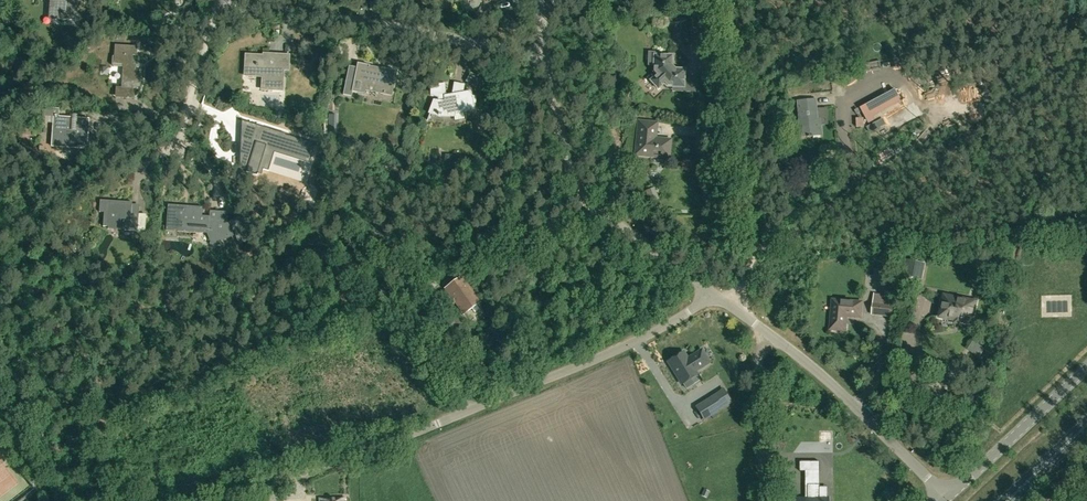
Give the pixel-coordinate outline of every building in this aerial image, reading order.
[(77,0),(51,0),(50,11),(59,12),(58,19),(76,20),(77,0)] [(98,2),(97,13),(106,13),(107,0),(97,0),(98,2)] [(683,22),(681,10),(660,13),(663,25),(683,22)] [(114,66),(123,67),(122,88),(140,89),(141,71),(136,70),(136,64),(132,64),(133,55),(137,56),(137,47),(115,45),(114,63),(112,65),(114,66)] [(288,70),(289,56),(263,54),(263,56),(245,55),(244,75),(262,76),(261,89),(281,91),(282,70),(288,70)] [(673,70),(670,66),(670,56),(654,56),(653,65),(652,65),(651,73),(654,76),(649,82),(656,90),(662,84),(665,87),(672,87),(672,86),(676,86),(676,88),(682,88),(683,70),(673,70)] [(390,95),(395,71),(381,68),(380,69),(369,67),(369,65),(357,63),(353,82),(345,80),(342,95),(351,96),(351,92),(363,94),(365,85),(377,88),(376,92),(390,95)] [(921,73),(925,83),(929,81),(925,71),(921,73)] [(451,95),(445,96),(444,83),(430,84),(430,95),(431,95),(437,97),(437,102),(434,101),(427,120),(430,113),(434,114),(437,115),(437,116),(440,116),(440,115),(448,116),(453,116),(453,113),(455,120),(465,119),(463,111),(472,110),(472,106),(475,106),(475,96),(470,95),(469,92),(462,93),(464,84),(453,82),(451,95)] [(121,99),(138,98),(138,91),(121,92),(121,99)] [(797,101),(800,138),(821,136),(820,125),(817,125),(815,100),(797,101)] [(872,103),(861,109),(868,123),(876,119),(874,116),(878,113),(872,103)] [(43,108),(43,116),(54,117),(52,146),(87,148),(88,137),(74,136),(76,118),(58,116),(59,109),(43,108)] [(280,151),(285,135),(244,122),(241,131),(248,134),(239,163),(262,170),(269,148),(280,151)] [(667,157),(669,141),(653,140),(654,125),(639,124),(637,154),(667,157)] [(315,158),(322,160),(325,149),(318,147),(315,158)] [(646,191),(651,203),(658,201),(652,188),(646,191)] [(108,227),(108,229),(137,231),(138,220),(131,219),(132,202),(100,200),(99,212),(104,212),(103,226),(108,227)] [(177,229),(177,230),(201,231),(201,233),(207,233),(210,241),(209,244),(213,246),(214,242),(230,236),(230,237),(231,236),(225,223),(208,222),(209,217),(201,216),(202,207),(188,206),(187,208),(168,207),(168,205),(167,205),(165,230),(166,230),(166,228),(177,229)] [(910,261),(907,277),(920,280),(923,264),(910,261)] [(464,313),(465,312),(463,310),(476,301),(478,303),(461,278),(447,288),(452,296),(456,301),(464,313)] [(976,301),(952,297),(944,295),(939,318),(972,324),(976,301)] [(872,303),(871,316),(891,318),(892,306),(892,300),(884,299),(883,305),(872,303)] [(860,317),(861,303),(833,301),(830,329),(845,331),(846,316),(860,317)] [(472,308),(476,315),(483,310),(479,304),(472,308)] [(973,340),(967,349),(979,357),(985,348),(973,340)] [(668,361),(682,384),(697,374),(695,371),(709,362),(701,350),(687,358),(683,352),(668,361)] [(698,396),(706,409),(728,396),(719,382),(698,396)] [(800,461),(800,471),(820,471),(820,461),(800,461)] [(820,487),(820,484),(808,485),(808,498),(806,498),(798,498),(798,500),(828,500),(828,498),(820,498),(820,487)]
